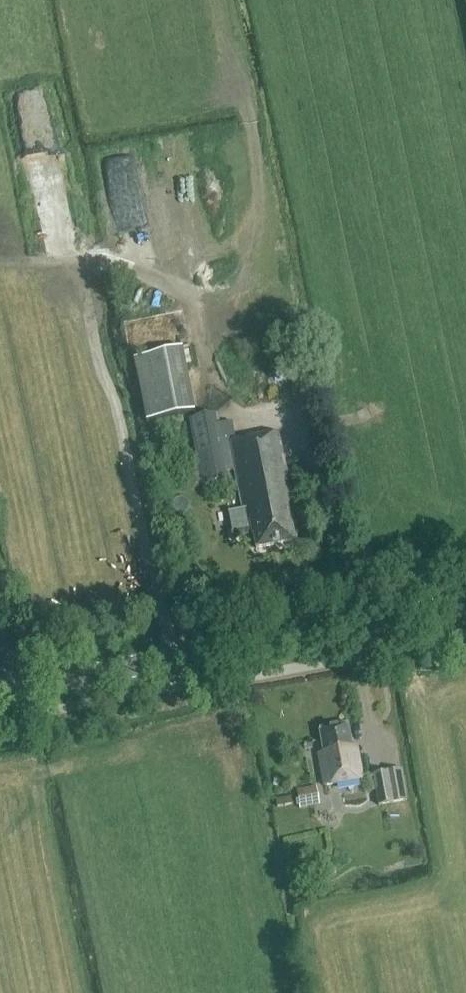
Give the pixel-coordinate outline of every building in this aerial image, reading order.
[(195,411),(182,347),(133,357),(146,421),(195,411)] [(249,524),(250,526),(241,528),(239,514),(227,516),(231,539),(253,535),(255,548),(294,541),(290,519),(295,518),(279,432),(236,440),(232,422),(221,424),(219,414),(189,420),(193,441),(183,443),(191,485),(201,483),(202,488),(230,483),(229,472),(235,471),(245,525),(249,524)] [(322,788),(363,781),(357,746),(352,747),(347,725),(318,731),(322,753),(317,754),(322,788)] [(378,806),(394,804),(389,772),(373,775),(378,806)] [(320,805),(316,786),(297,790),(301,808),(320,805)]
